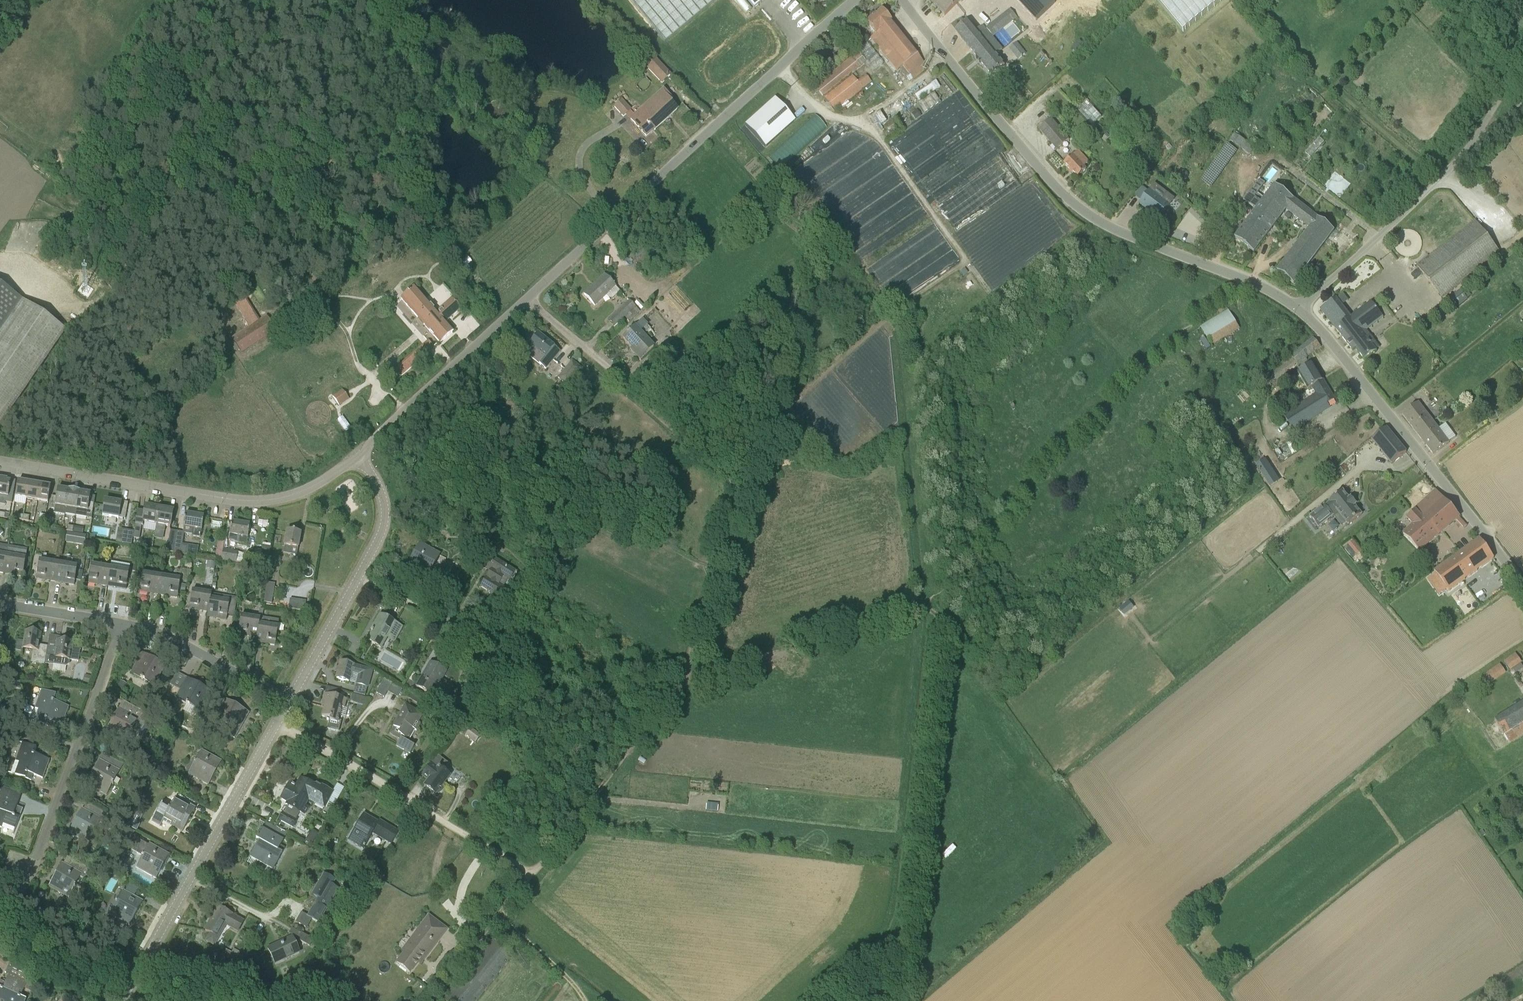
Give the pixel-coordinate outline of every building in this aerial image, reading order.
[(665,43),(716,0),(629,0),(665,43)] [(747,1),(754,9),(765,0),(746,0),(747,1)] [(945,16),(961,0),(929,0),(945,16)] [(1036,22),(1052,6),(1056,3),(1053,0),(1015,0),(1036,22)] [(1183,32),(1222,0),(1157,0),(1183,32)] [(870,38),(896,71),(903,66),(917,55),(881,10),(865,22),(875,35),(870,38)] [(992,76),(1005,65),(996,55),(1002,50),(983,26),(977,31),(969,21),(956,32),(992,76)] [(1016,42),(1009,49),(1017,58),(1024,52),(1016,42)] [(815,86),(816,87),(823,97),(866,63),(873,72),(883,64),(867,44),(815,86)] [(1075,52),(1078,55),(1086,48),(1084,45),(1075,52)] [(656,60),(646,69),(661,85),(671,75),(656,60)] [(852,75),(825,98),(835,111),(871,82),(866,74),(857,81),(852,75)] [(915,96),(919,102),(941,88),(936,81),(915,96)] [(677,110),(671,103),(674,100),(664,89),(629,120),(645,138),(677,110)] [(918,105),(925,115),(941,103),(934,93),(918,105)] [(632,111),(622,100),(613,107),(623,118),(626,116),(631,111),(632,111)] [(774,100),(744,127),(765,149),(794,122),(774,100)] [(1091,124),(1100,116),(1085,100),(1076,109),(1091,124)] [(917,110),(911,114),(915,121),(921,117),(917,110)] [(815,116),(768,158),(779,170),(825,127),(815,116)] [(1057,150),(1069,140),(1051,118),(1039,129),(1057,150)] [(1240,149),(1250,155),(1255,147),(1253,145),(1252,147),(1234,134),(1229,141),(1240,149)] [(1077,178),(1086,169),(1084,167),(1089,162),(1079,152),(1065,165),(1077,178)] [(1188,177),(1187,173),(1184,171),(1181,171),(1178,175),(1179,179),(1182,181),(1186,180),(1188,177)] [(1243,201),(1257,211),(1235,239),(1254,254),(1287,211),(1311,229),(1277,272),(1294,285),(1325,244),(1334,231),(1298,204),(1275,187),(1266,199),(1252,189),(1243,201)] [(1162,200),(1150,191),(1140,204),(1159,219),(1174,200),(1166,194),(1162,200)] [(1169,206),(1174,210),(1179,205),(1174,201),(1169,206)] [(1417,267),(1442,299),(1500,253),(1475,221),(1417,267)] [(420,234),(419,244),(428,245),(429,234),(420,234)] [(595,306),(606,296),(615,287),(605,275),(584,295),(595,306)] [(18,297),(0,285),(0,323),(18,297)] [(428,333),(432,337),(439,345),(453,332),(445,323),(461,309),(451,299),(435,313),(414,288),(400,300),(419,323),(428,333)] [(1461,292),(1466,298),(1471,295),(1466,289),(1461,292)] [(1460,290),(1444,302),(1452,311),(1467,299),(1460,290)] [(0,323),(0,424),(1,425),(66,330),(18,297),(0,323)] [(231,338),(241,354),(276,332),(266,316),(258,321),(243,297),(233,303),(248,327),(231,338)] [(1351,318),(1342,306),(1336,299),(1321,310),(1342,337),(1353,351),(1356,349),(1365,360),(1376,351),(1372,345),(1375,343),(1371,337),(1366,331),(1383,318),(1371,302),(1351,318)] [(614,327),(625,317),(629,322),(639,312),(629,301),(608,321),(614,327)] [(1201,328),(1212,345),(1239,328),(1229,311),(1201,328)] [(641,360),(654,348),(635,327),(629,333),(628,332),(627,334),(623,338),(633,349),(634,349),(636,352),(635,353),(641,360)] [(524,352),(540,364),(546,370),(554,360),(560,352),(538,334),(524,352)] [(1259,378),(1267,387),(1297,365),(1298,367),(1307,360),(1308,358),(1321,347),(1314,338),(1290,356),(1289,356),(1259,378)] [(423,345),(413,353),(420,361),(430,352),(423,345)] [(1320,414),(1318,411),(1335,400),(1322,380),(1313,364),(1298,373),(1308,390),(1313,387),(1318,395),(1284,417),(1293,431),(1320,414)] [(558,379),(567,386),(575,376),(566,369),(558,379)] [(342,390),(332,397),(339,407),(349,400),(342,390)] [(1402,415),(1413,429),(1417,434),(1433,422),(1418,403),(1402,415)] [(1487,413),(1489,421),(1497,418),(1495,411),(1487,413)] [(1449,443),(1456,438),(1445,424),(1439,429),(1433,422),(1417,434),(1433,455),(1449,443)] [(1372,440),(1392,465),(1407,453),(1387,428),(1372,440)] [(1287,443),(1277,450),(1284,460),(1294,452),(1287,443)] [(8,498),(11,482),(7,482),(7,480),(0,479),(0,497),(8,498)] [(18,482),(15,498),(26,500),(29,483),(18,482)] [(26,500),(37,501),(40,485),(29,483),(26,500)] [(37,501),(48,503),(51,487),(40,485),(37,501)] [(58,489),(56,498),(56,501),(51,500),(49,509),(54,510),(54,514),(65,516),(65,514),(69,491),(58,489)] [(65,514),(76,516),(80,493),(80,492),(69,490),(69,491),(65,514)] [(1436,490),(1414,510),(1415,511),(1407,518),(1414,526),(1403,535),(1420,553),(1460,517),(1436,490)] [(1328,520),(1333,516),(1342,527),(1347,524),(1348,525),(1362,515),(1355,506),(1357,505),(1351,498),(1350,499),(1343,491),(1330,502),(1330,503),(1325,506),(1320,510),(1319,509),(1314,513),(1315,514),(1310,517),(1318,528),(1323,524),(1323,525),(1328,521),(1328,520)] [(93,507),(89,506),(90,494),(80,493),(76,516),(91,519),(93,507)] [(125,519),(126,513),(128,503),(121,502),(121,503),(119,503),(115,503),(115,502),(105,501),(102,517),(119,520),(119,518),(125,519)] [(157,526),(160,509),(145,506),(144,514),(138,513),(133,538),(139,539),(141,527),(143,527),(143,523),(156,526),(157,526)] [(170,528),(171,521),(173,511),(160,509),(157,526),(156,526),(155,531),(165,532),(165,527),(170,528)] [(43,529),(46,516),(41,515),(39,522),(38,528),(43,529)] [(184,525),(183,528),(193,530),(192,537),(201,538),(204,518),(185,515),(184,525)] [(232,522),(229,541),(238,542),(238,544),(247,546),(250,525),(232,522)] [(131,546),(134,532),(118,529),(116,544),(131,546)] [(164,552),(174,553),(177,531),(170,530),(168,544),(166,543),(164,552)] [(187,547),(182,547),(182,544),(184,534),(184,533),(182,532),(177,531),(175,546),(174,553),(186,555),(186,554),(189,555),(190,548),(187,547)] [(285,541),(283,554),(290,555),(291,548),(298,549),(301,534),(287,531),(285,541)] [(76,544),(77,534),(67,533),(65,542),(76,544)] [(1480,539),(1434,572),(1448,591),(1494,558),(1480,539)] [(0,545),(0,573),(4,574),(9,546),(0,545)] [(415,567),(429,575),(440,556),(420,545),(409,564),(411,565),(415,567)] [(23,577),(27,549),(9,546),(4,574),(23,577)] [(268,559),(270,547),(262,546),(260,557),(268,559)] [(238,552),(223,550),(221,561),(236,563),(247,564),(248,555),(238,553),(238,552)] [(467,555),(473,558),(476,553),(470,550),(467,555)] [(498,600),(504,592),(505,589),(502,587),(507,580),(510,582),(516,572),(491,556),(483,569),(484,569),(486,566),(491,570),(480,588),(480,589),(481,588),(490,593),(489,594),(490,595),(490,594),(498,599),(498,600)] [(58,564),(39,561),(36,579),(55,582),(58,564)] [(74,585),(77,567),(58,564),(55,582),(74,585)] [(88,584),(101,586),(107,587),(110,568),(91,565),(88,584)] [(107,587),(113,588),(126,590),(129,571),(110,568),(107,587)] [(162,576),(143,573),(139,592),(158,595),(162,576)] [(177,598),(181,580),(162,576),(158,595),(177,598)] [(267,583),(264,603),(272,604),(275,584),(267,583)] [(203,592),(192,590),(189,609),(208,613),(211,594),(203,592)] [(223,596),(211,594),(208,613),(207,617),(226,621),(227,615),(234,616),(237,598),(230,597),(229,602),(222,601),(223,596)] [(1122,607),(1127,613),(1140,602),(1135,596),(1122,607)] [(307,611),(308,600),(292,600),(291,610),(307,611)] [(258,619),(240,616),(239,626),(238,636),(247,637),(247,635),(249,635),(249,636),(251,636),(250,637),(256,637),(257,638),(261,610),(259,610),(258,619)] [(269,619),(262,618),(263,610),(261,610),(257,638),(256,637),(256,643),(261,644),(275,646),(277,632),(278,628),(279,621),(269,619)] [(391,631),(398,635),(402,628),(380,616),(375,624),(376,625),(375,628),(373,631),(372,631),(371,632),(373,634),(368,642),(381,649),(391,631)] [(30,662),(45,664),(48,647),(47,647),(43,646),(39,645),(41,634),(25,631),(24,642),(17,641),(16,652),(22,653),(23,649),(32,650),(30,662)] [(69,664),(70,660),(78,661),(80,650),(72,648),(73,643),(57,640),(56,648),(53,647),(53,648),(48,647),(45,664),(54,666),(65,667),(69,664)] [(131,672),(155,685),(165,666),(158,662),(157,664),(155,663),(156,661),(147,656),(146,656),(142,654),(143,653),(142,653),(131,672)] [(1515,654),(1504,661),(1510,671),(1522,663),(1515,654)] [(336,680),(346,682),(350,683),(352,675),(357,676),(355,685),(368,688),(373,670),(353,665),(351,665),(341,662),(336,680)] [(430,664),(417,686),(433,696),(436,690),(442,694),(448,684),(441,680),(445,673),(430,664)] [(1500,664),(1484,676),(1490,685),(1506,673),(1500,664)] [(199,711),(205,700),(210,691),(186,678),(186,679),(183,684),(183,683),(175,697),(199,711)] [(400,697),(404,688),(383,680),(378,694),(387,698),(389,693),(400,697)] [(20,690),(20,682),(12,681),(11,689),(20,690)] [(117,687),(123,691),(127,684),(121,681),(117,687)] [(65,705),(54,701),(56,695),(41,690),(35,709),(38,710),(34,721),(32,720),(32,721),(41,725),(48,727),(50,721),(62,726),(69,707),(65,706),(65,705)] [(347,700),(325,694),(324,694),(322,703),(321,707),(323,707),(321,717),(327,718),(327,721),(329,721),(327,729),(339,732),(341,721),(339,721),(342,708),(344,709),(347,700)] [(368,699),(352,694),(350,702),(366,707),(368,699)] [(249,713),(244,710),(225,700),(214,720),(228,728),(225,734),(234,739),(249,713)] [(1502,733),(1522,720),(1522,703),(1495,720),(1502,733)] [(139,736),(150,717),(129,705),(125,712),(119,709),(115,716),(116,717),(115,719),(113,718),(106,732),(114,737),(125,743),(132,732),(139,736)] [(406,705),(398,719),(392,727),(400,732),(398,735),(401,737),(396,746),(410,754),(414,747),(409,744),(410,743),(409,741),(415,731),(417,732),(421,725),(419,723),(422,717),(424,715),(406,705)] [(159,719),(163,710),(154,706),(149,715),(159,719)] [(1502,733),(1508,743),(1522,734),(1522,720),(1502,733)] [(475,743),(481,736),(471,728),(466,736),(475,743)] [(11,773),(24,778),(28,780),(30,774),(43,778),(49,760),(39,756),(34,754),(36,749),(22,744),(11,773)] [(221,762),(213,757),(202,751),(188,774),(208,786),(221,762)] [(126,752),(122,759),(129,763),(133,755),(126,752)] [(98,763),(92,775),(89,779),(90,780),(87,784),(86,784),(95,789),(106,795),(113,783),(118,785),(121,780),(116,777),(119,772),(99,760),(97,762),(98,763)] [(431,762),(420,776),(426,781),(422,787),(434,796),(449,776),(431,762)] [(305,805),(308,800),(324,808),(332,793),(316,785),(315,787),(301,779),(296,788),(295,787),(295,786),(292,785),(289,784),(281,799),(289,803),(288,805),(286,804),(287,805),(286,807),(283,813),(279,820),(293,828),(297,821),(296,820),(299,813),(304,816),(309,808),(305,805)] [(13,833),(13,835),(20,816),(21,813),(16,811),(19,801),(8,797),(11,791),(3,788),(0,795),(0,828),(13,833)] [(195,809),(187,804),(181,801),(177,798),(175,797),(168,811),(160,807),(151,822),(160,827),(163,822),(182,832),(195,809)] [(708,804),(708,812),(720,812),(720,804),(708,804)] [(82,809),(76,819),(68,833),(88,844),(100,823),(111,829),(116,820),(93,808),(90,814),(82,809)] [(399,833),(387,826),(379,821),(378,824),(363,815),(358,824),(348,841),(363,850),(373,834),(391,845),(399,833)] [(122,842),(128,845),(135,833),(128,829),(122,842)] [(262,829),(256,840),(253,846),(255,848),(250,858),(273,870),(284,849),(280,847),(283,840),(262,829)] [(313,830),(304,842),(311,846),(319,834),(313,830)] [(149,844),(148,846),(138,840),(132,851),(142,857),(136,868),(156,879),(169,856),(149,844)] [(942,856),(945,859),(955,849),(952,846),(942,856)] [(76,869),(79,864),(68,857),(65,862),(76,869)] [(62,863),(54,878),(51,882),(52,882),(49,886),(49,887),(57,892),(68,898),(82,874),(62,863)] [(86,869),(82,878),(87,880),(91,872),(86,869)] [(333,886),(336,881),(324,874),(314,889),(320,893),(307,917),(319,924),(339,889),(333,886)] [(125,890),(137,896),(140,890),(129,884),(125,890)] [(123,891),(110,915),(130,926),(130,925),(132,921),(143,902),(123,891)] [(231,915),(218,907),(205,931),(211,934),(206,942),(215,947),(226,926),(238,932),(243,922),(231,915)] [(410,974),(417,963),(421,966),(436,945),(447,931),(428,916),(409,942),(402,951),(405,952),(396,964),(410,974)] [(289,934),(298,939),(297,940),(306,945),(309,947),(313,940),(301,933),(301,934),(292,929),(289,934)] [(268,949),(272,958),(275,965),(300,954),(292,937),(280,943),(280,945),(269,950),(268,949)] [(231,953),(228,960),(235,964),(240,953),(234,949),(231,953)] [(1,1000),(26,1000),(27,1000),(21,997),(25,988),(37,994),(42,983),(12,958),(7,967),(24,975),(21,980),(6,973),(3,979),(6,981),(4,986),(0,984),(0,1000),(1,1000)]
